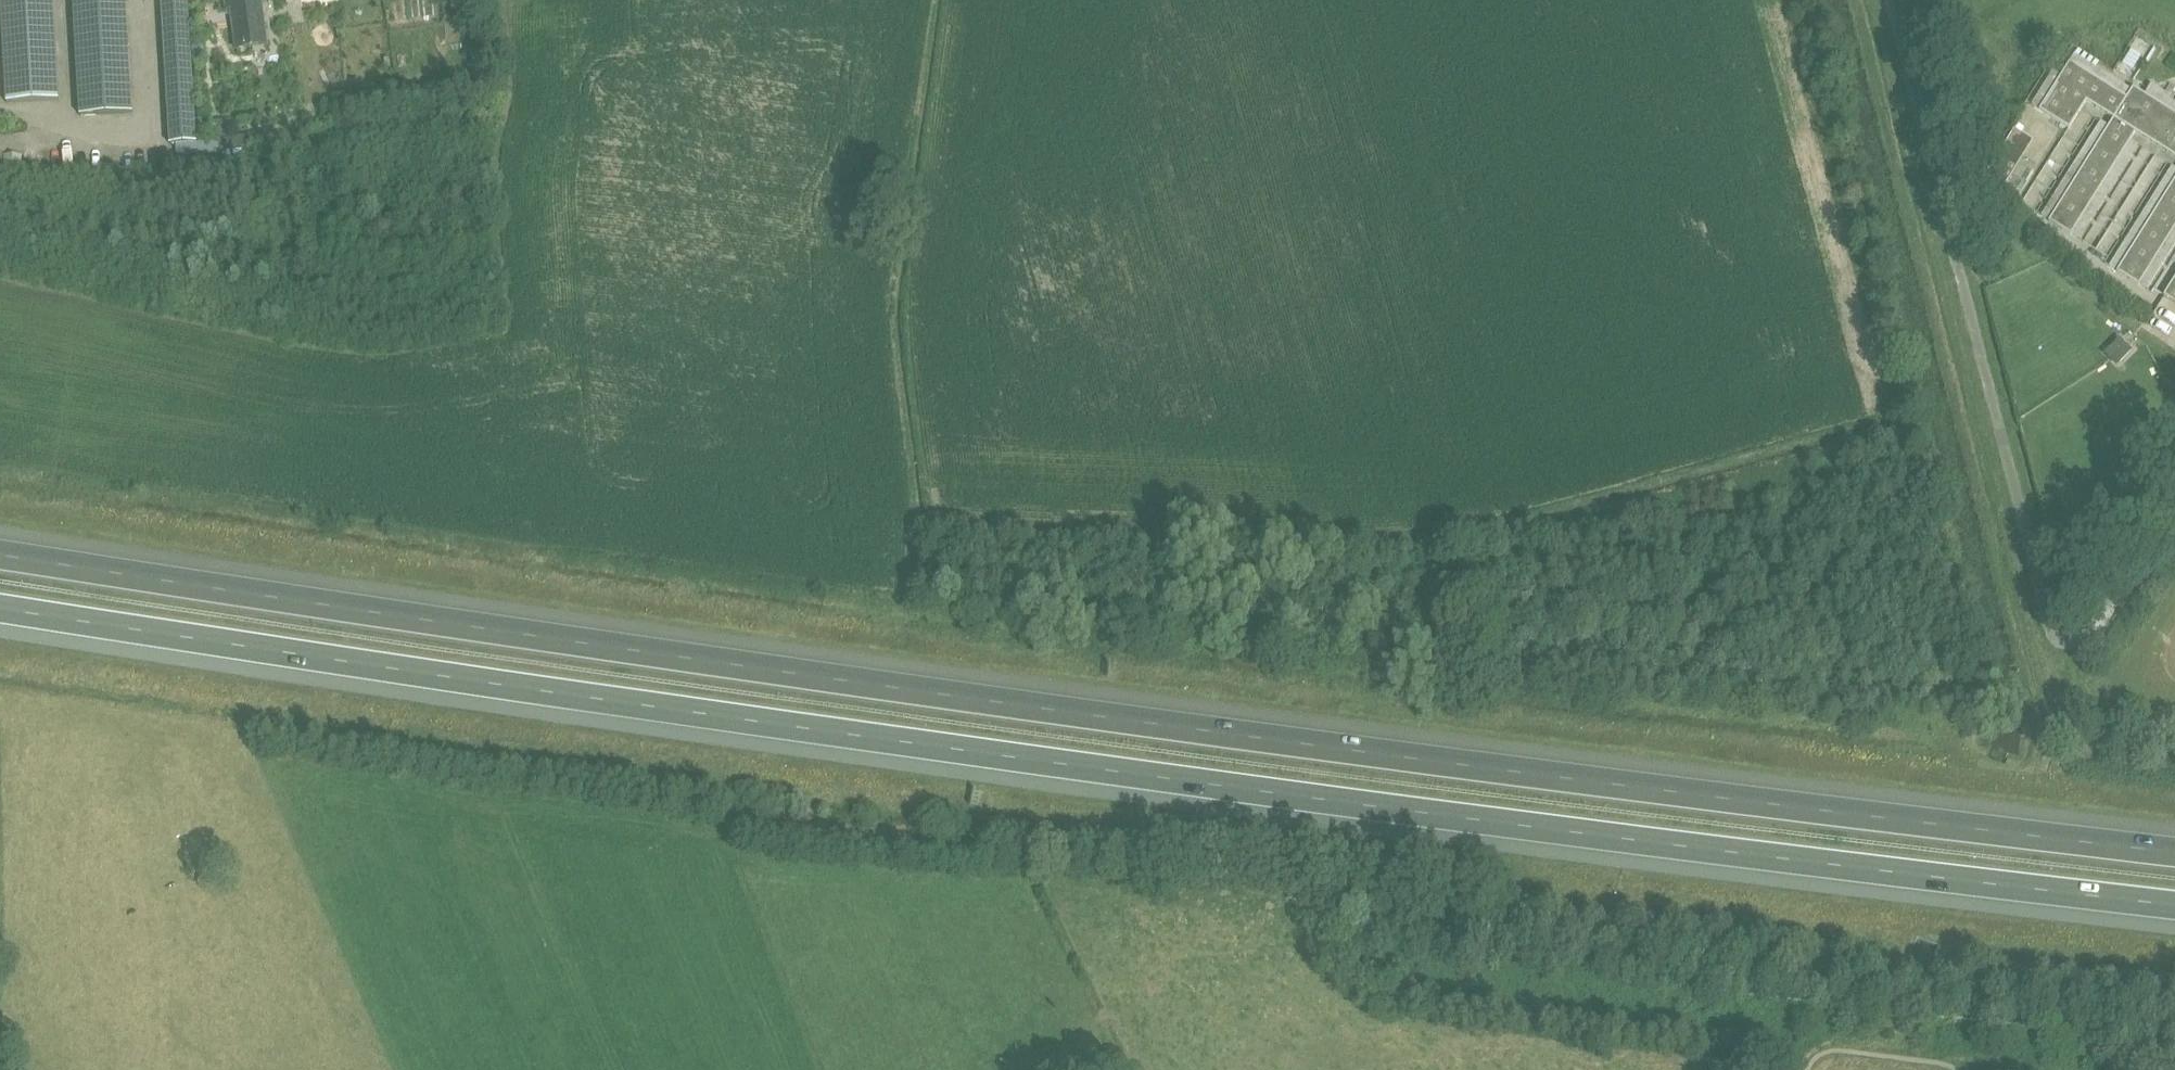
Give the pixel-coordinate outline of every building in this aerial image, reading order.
[(7,103),(59,100),(54,0),(1,0),(7,103)] [(80,116),(132,113),(126,0),(74,0),(80,116)] [(188,0),(162,0),(170,145),(197,143),(188,0)] [(237,51),(269,47),(263,2),(254,3),(253,0),(228,0),(229,7),(232,7),(237,51)] [(2133,87),(2126,98),(2069,62),(2039,110),(2069,129),(2086,102),(2113,119),(2048,221),(2071,235),(2136,132),(2174,157),(2174,114),(2133,87)] [(203,120),(195,121),(196,138),(204,137),(203,120)] [(228,121),(211,122),(212,138),(228,138),(228,121)] [(1986,172),(2005,184),(2033,141),(2014,129),(1986,172)] [(2116,272),(2139,286),(2174,228),(2174,178),(2116,272)] [(2163,296),(2174,303),(2174,277),(2163,296)]
